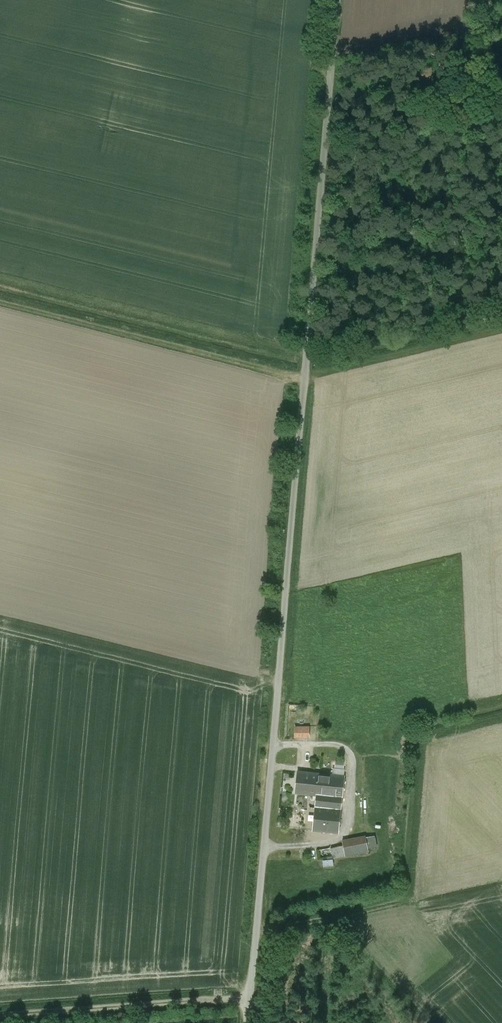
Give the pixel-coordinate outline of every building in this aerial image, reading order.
[(296,726),(296,738),(312,737),(311,725),(296,726)] [(344,777),(297,772),(295,792),(316,795),(312,830),(331,832),(338,833),(344,777)] [(331,832),(312,830),(312,837),(331,839),(331,832)] [(363,837),(342,841),(345,856),(368,851),(365,836),(363,837)] [(333,848),(321,848),(321,859),(334,858),(333,848)]
